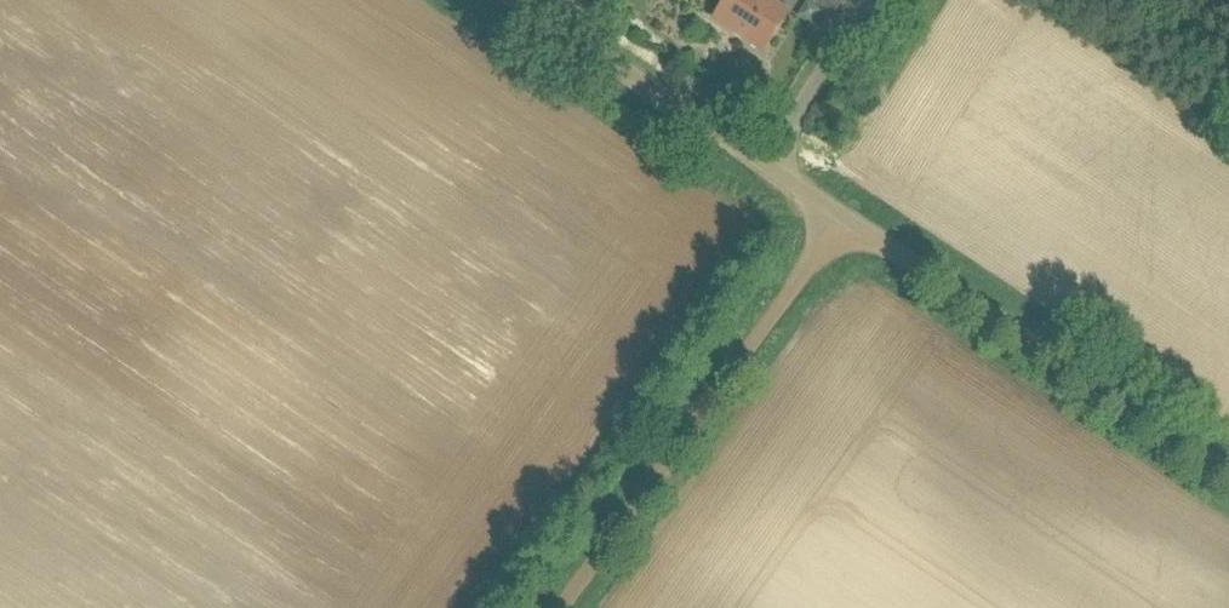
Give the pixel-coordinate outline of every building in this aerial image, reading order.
[(710,26),(764,60),(791,17),(772,5),(775,0),(726,0),(710,26)]
